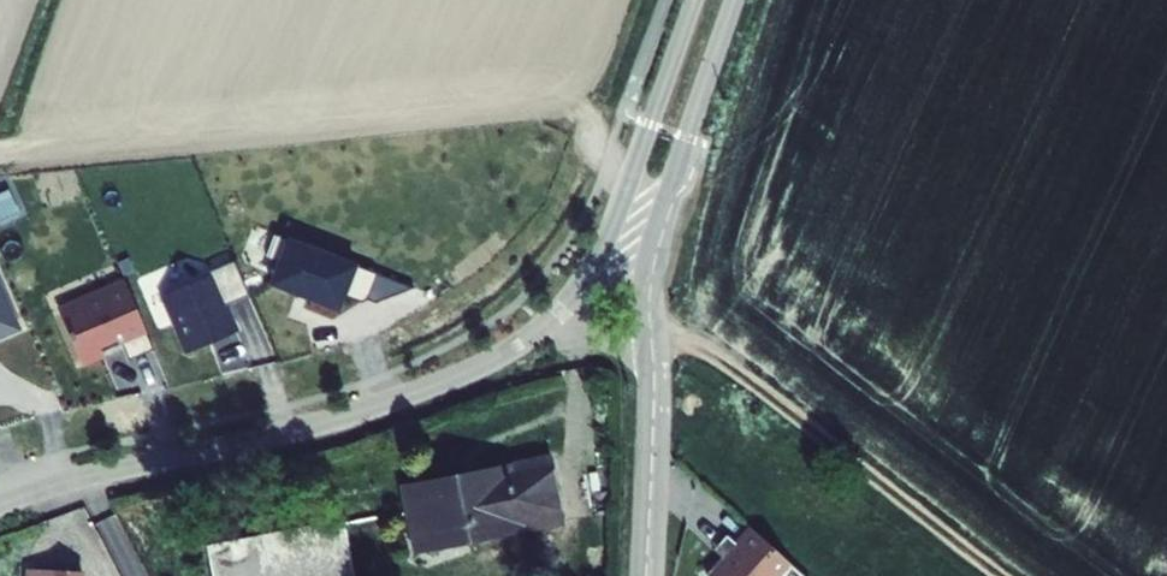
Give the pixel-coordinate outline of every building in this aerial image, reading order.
[(19,211),(13,194),(0,199),(0,217),(19,211)] [(287,242),(274,274),(268,290),(340,318),(346,302),(365,309),(377,277),(287,242)] [(234,267),(209,277),(223,310),(248,300),(234,267)] [(223,310),(209,277),(162,296),(188,358),(235,338),(223,310)] [(81,366),(121,348),(129,365),(154,354),(147,337),(123,282),(57,311),(81,366)] [(21,332),(0,283),(0,341),(21,332)] [(501,463),(401,483),(404,505),(414,504),(420,536),(470,526),(473,533),(563,515),(550,454),(501,463)] [(208,548),(214,575),(347,575),(336,523),(208,548)] [(740,530),(726,546),(728,548),(715,563),(713,560),(699,575),(775,575),(783,568),(740,530)]
